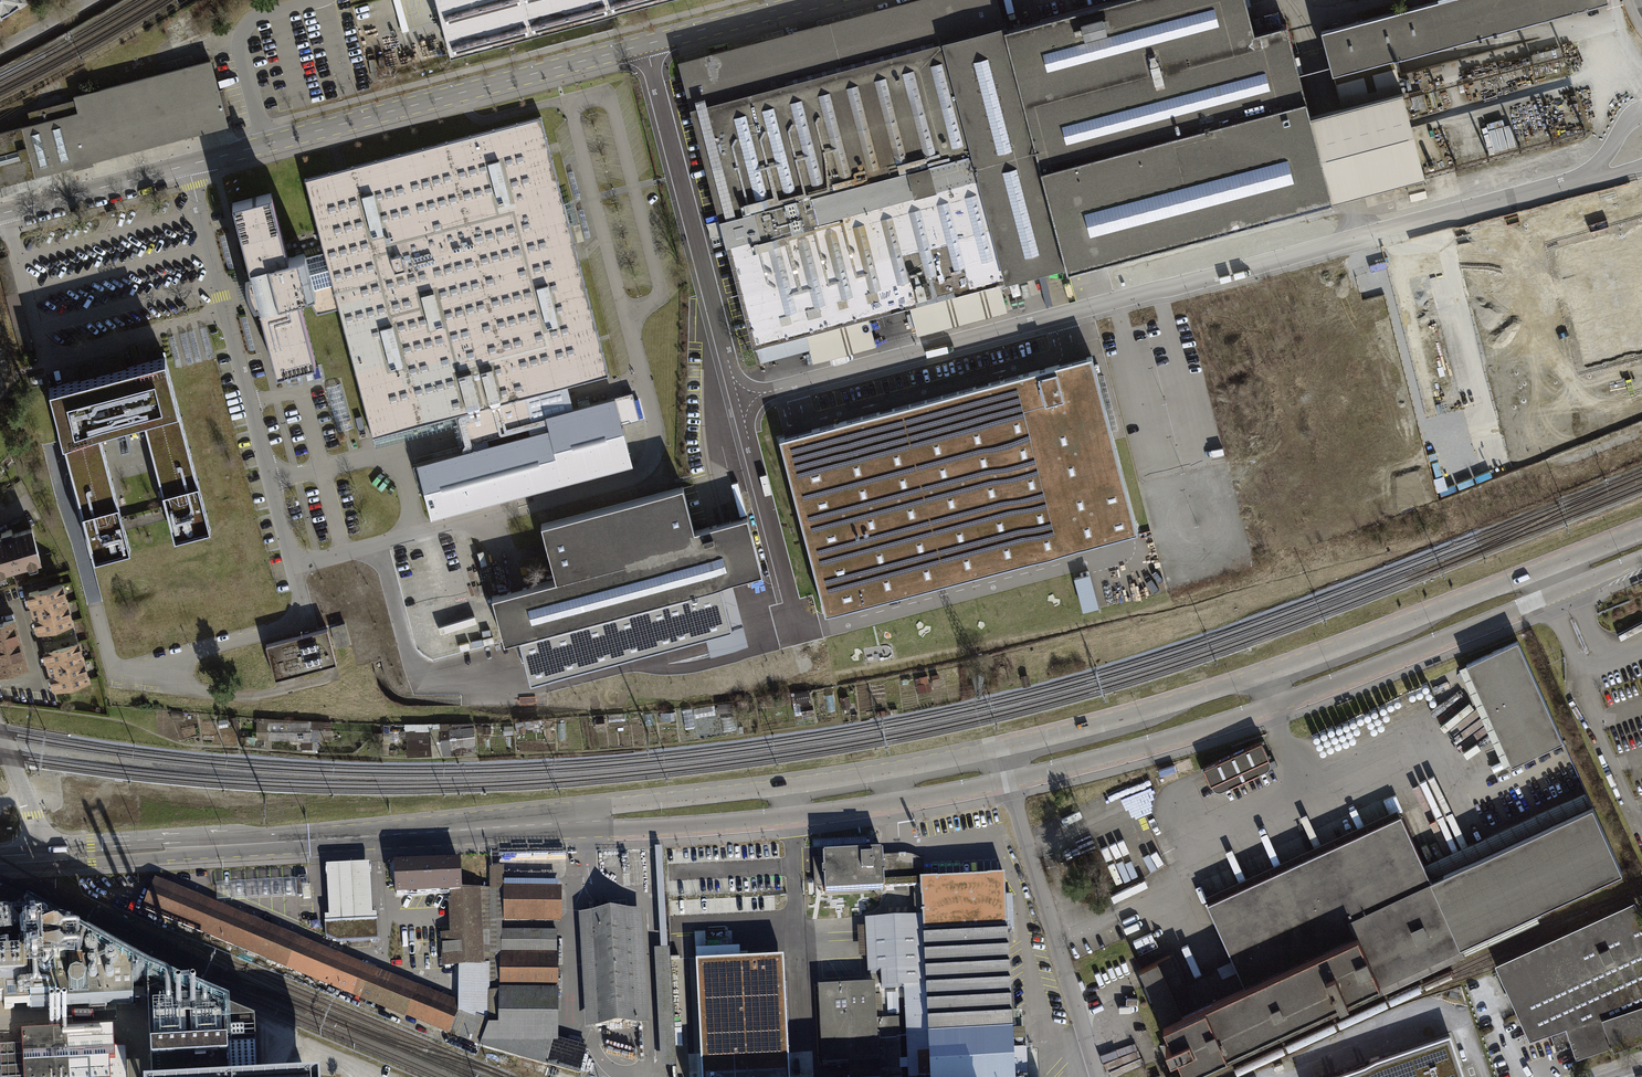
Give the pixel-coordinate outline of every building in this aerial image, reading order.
[(1,16),(1,17),(19,7),(18,5),(24,1),(25,0),(0,0),(0,16),(1,16)] [(450,56),(664,0),(436,0),(450,56)] [(1004,30),(997,0),(919,0),(851,18),(818,27),(808,29),(681,63),(694,113),(1004,30)] [(1004,30),(1065,262),(1067,270),(1333,200),(1333,198),(1310,114),(1298,71),(1287,24),(1255,32),(1246,1),(1246,0),(1117,0),(1111,1),(1025,24),(1004,30)] [(1321,31),(1332,74),(1333,74),(1342,106),(1344,105),(1345,107),(1362,102),(1403,91),(1394,58),(1609,1),(1608,0),(1438,0),(1414,7),(1331,28),(1321,31)] [(1004,30),(694,113),(722,220),(721,220),(725,234),(712,237),(714,245),(726,242),(728,243),(754,343),(805,330),(813,362),(862,349),(854,317),(900,305),(909,303),(917,334),(1007,311),(998,279),(1008,276),(1008,277),(1065,262),(1004,30)] [(74,97),(75,100),(29,112),(32,125),(44,173),(72,166),(73,170),(94,165),(92,160),(227,126),(210,61),(74,97)] [(1310,114),(1333,198),(1347,195),(1425,174),(1413,128),(1403,91),(1362,102),(1345,107),(1344,105),(1342,106),(1325,110),(1310,114)] [(539,119),(306,183),(326,257),(304,263),(312,293),(334,287),(375,438),(452,417),(462,452),(416,464),(432,522),(634,468),(615,399),(533,421),(527,397),(609,374),(539,119)] [(44,173),(32,125),(0,133),(0,185),(44,173)] [(270,195),(231,206),(278,375),(316,365),(299,303),(314,299),(312,293),(304,263),(303,258),(288,262),(270,195)] [(75,364),(79,380),(103,374),(127,368),(124,352),(75,364)] [(798,433),(779,438),(825,613),(842,609),(1129,534),(1138,531),(1091,357),(1079,360),(798,433)] [(175,539),(210,530),(179,410),(165,358),(127,368),(103,374),(79,380),(49,388),(63,439),(67,454),(95,560),(130,551),(98,430),(116,426),(121,444),(130,442),(125,423),(143,419),(175,539)] [(720,584),(763,574),(747,517),(694,531),(683,487),(541,524),(556,579),(511,591),(492,596),(504,642),(520,637),(530,682),(731,627),(720,584)] [(0,538),(0,571),(40,560),(31,529),(13,534),(12,529),(7,530),(1,532),(2,537),(0,538)] [(1094,572),(1078,574),(1082,608),(1098,606),(1094,572)] [(62,584),(29,593),(39,630),(72,621),(62,584)] [(14,619),(0,623),(0,648),(20,642),(14,619)] [(72,621),(39,630),(45,651),(78,642),(72,621)] [(345,623),(331,627),(336,647),(350,643),(345,623)] [(275,679),(336,663),(327,628),(266,644),(275,679)] [(1503,768),(1562,742),(1516,641),(1458,668),(1503,768)] [(20,642),(0,648),(0,673),(27,665),(20,642)] [(78,642),(45,651),(55,689),(88,680),(78,642)] [(848,699),(840,700),(842,712),(850,711),(848,699)] [(809,702),(793,704),(795,720),(811,718),(809,702)] [(170,721),(183,722),(184,714),(171,713),(170,721)] [(657,715),(658,724),(675,722),(674,713),(657,715)] [(604,719),(594,720),(596,732),(605,731),(604,719)] [(255,721),(255,739),(300,740),(300,749),(311,749),(311,730),(322,731),(323,722),(255,721)] [(431,728),(417,728),(417,750),(432,750),(431,728)] [(473,729),(443,732),(445,751),(474,749),(473,729)] [(1259,743),(1200,769),(1208,785),(1267,759),(1259,743)] [(1426,879),(1590,806),(1585,793),(1420,866),(1426,879)] [(1426,879),(1457,947),(1621,873),(1590,806),(1426,879)] [(1231,960),(1243,987),(1356,936),(1377,982),(1457,947),(1426,879),(1420,866),(1395,810),(1202,896),(1231,960)] [(877,854),(818,857),(820,896),(879,893),(878,859),(877,854)] [(878,859),(879,893),(917,891),(917,883),(923,883),(922,865),(914,859),(907,857),(878,859)] [(325,923),(377,920),(377,914),(373,914),(370,864),(326,866),(328,917),(324,917),(325,923)] [(459,864),(395,867),(396,895),(451,893),(461,892),(460,891),(459,864)] [(547,1064),(553,1042),(501,1043),(501,992),(502,952),(502,931),(501,920),(504,920),(504,889),(504,867),(489,867),(490,889),(489,1025),(481,1045),(480,1046),(547,1065),(547,1064)] [(295,880),(296,896),(303,896),(302,886),(308,886),(307,877),(298,877),(295,880)] [(217,901),(296,896),(295,880),(295,879),(216,884),(217,901)] [(923,883),(917,883),(917,891),(918,918),(919,936),(1005,932),(1013,932),(1011,897),(1003,897),(1002,879),(923,883)] [(243,918),(155,882),(144,909),(232,945),(243,918)] [(461,1006),(449,1032),(481,1045),(489,1025),(490,889),(478,889),(478,891),(481,965),(461,966),(461,1006)] [(560,889),(504,889),(504,920),(559,920),(560,889)] [(461,966),(481,965),(478,891),(460,891),(461,892),(451,893),(453,935),(443,935),(444,966),(461,966)] [(1612,1045),(1602,1017),(1641,1003),(1641,921),(1635,907),(1496,971),(1529,1042),(1538,1038),(1549,1034),(1555,1053),(1570,1047),(1574,1058),(1612,1045)] [(638,911),(579,914),(586,1028),(645,1025),(638,911)] [(4,1001),(4,1009),(30,1007),(31,1010),(58,1008),(135,1004),(133,972),(55,931),(28,916),(26,921),(9,922),(9,914),(0,914),(0,1001),(4,1001)] [(298,940),(243,918),(232,945),(287,967),(287,966),(298,940)] [(911,989),(922,988),(919,936),(918,918),(863,921),(864,929),(856,929),(857,954),(865,954),(866,974),(879,973),(880,990),(911,989)] [(378,940),(377,920),(325,923),(325,937),(338,942),(378,940)] [(556,932),(502,931),(502,952),(557,953),(556,932)] [(919,936),(922,988),(927,1076),(1012,1076),(1011,1046),(1020,1045),(1019,1014),(1009,1015),(1005,932),(919,936)] [(1136,969),(1160,1023),(1167,1037),(1158,1041),(1163,1052),(1172,1048),(1181,1069),(1377,982),(1356,936),(1243,987),(1231,960),(1185,980),(1173,953),(1136,969)] [(363,967),(298,940),(287,966),(352,993),(363,967)] [(557,953),(502,952),(501,992),(556,992),(557,992),(557,953)] [(701,1076),(791,1076),(785,960),(695,965),(701,1076)] [(415,989),(363,967),(352,993),(404,1014),(415,989)] [(816,988),(820,1067),(846,1066),(846,1076),(901,1076),(899,1039),(898,1020),(875,1021),(873,985),(816,988)] [(417,988),(415,989),(404,1014),(449,1032),(461,1006),(417,988)] [(901,1076),(927,1076),(922,988),(911,989),(914,1038),(899,1039),(901,1076)] [(556,992),(501,992),(501,1043),(553,1042),(554,1039),(555,1039),(556,992)] [(257,1029),(221,1015),(167,995),(168,1017),(150,1019),(152,1058),(153,1074),(153,1076),(260,1076),(257,1029)] [(1602,1017),(1612,1045),(1614,1050),(1641,1040),(1641,1003),(1602,1017)] [(1,1076),(127,1076),(126,1054),(115,1054),(114,1031),(22,1035),(22,1047),(0,1048),(0,1053),(1,1076)] [(1320,1076),(1466,1076),(1451,1033),(1320,1076)] [(553,1042),(547,1064),(580,1073),(587,1048),(555,1039),(554,1039),(553,1042)]
